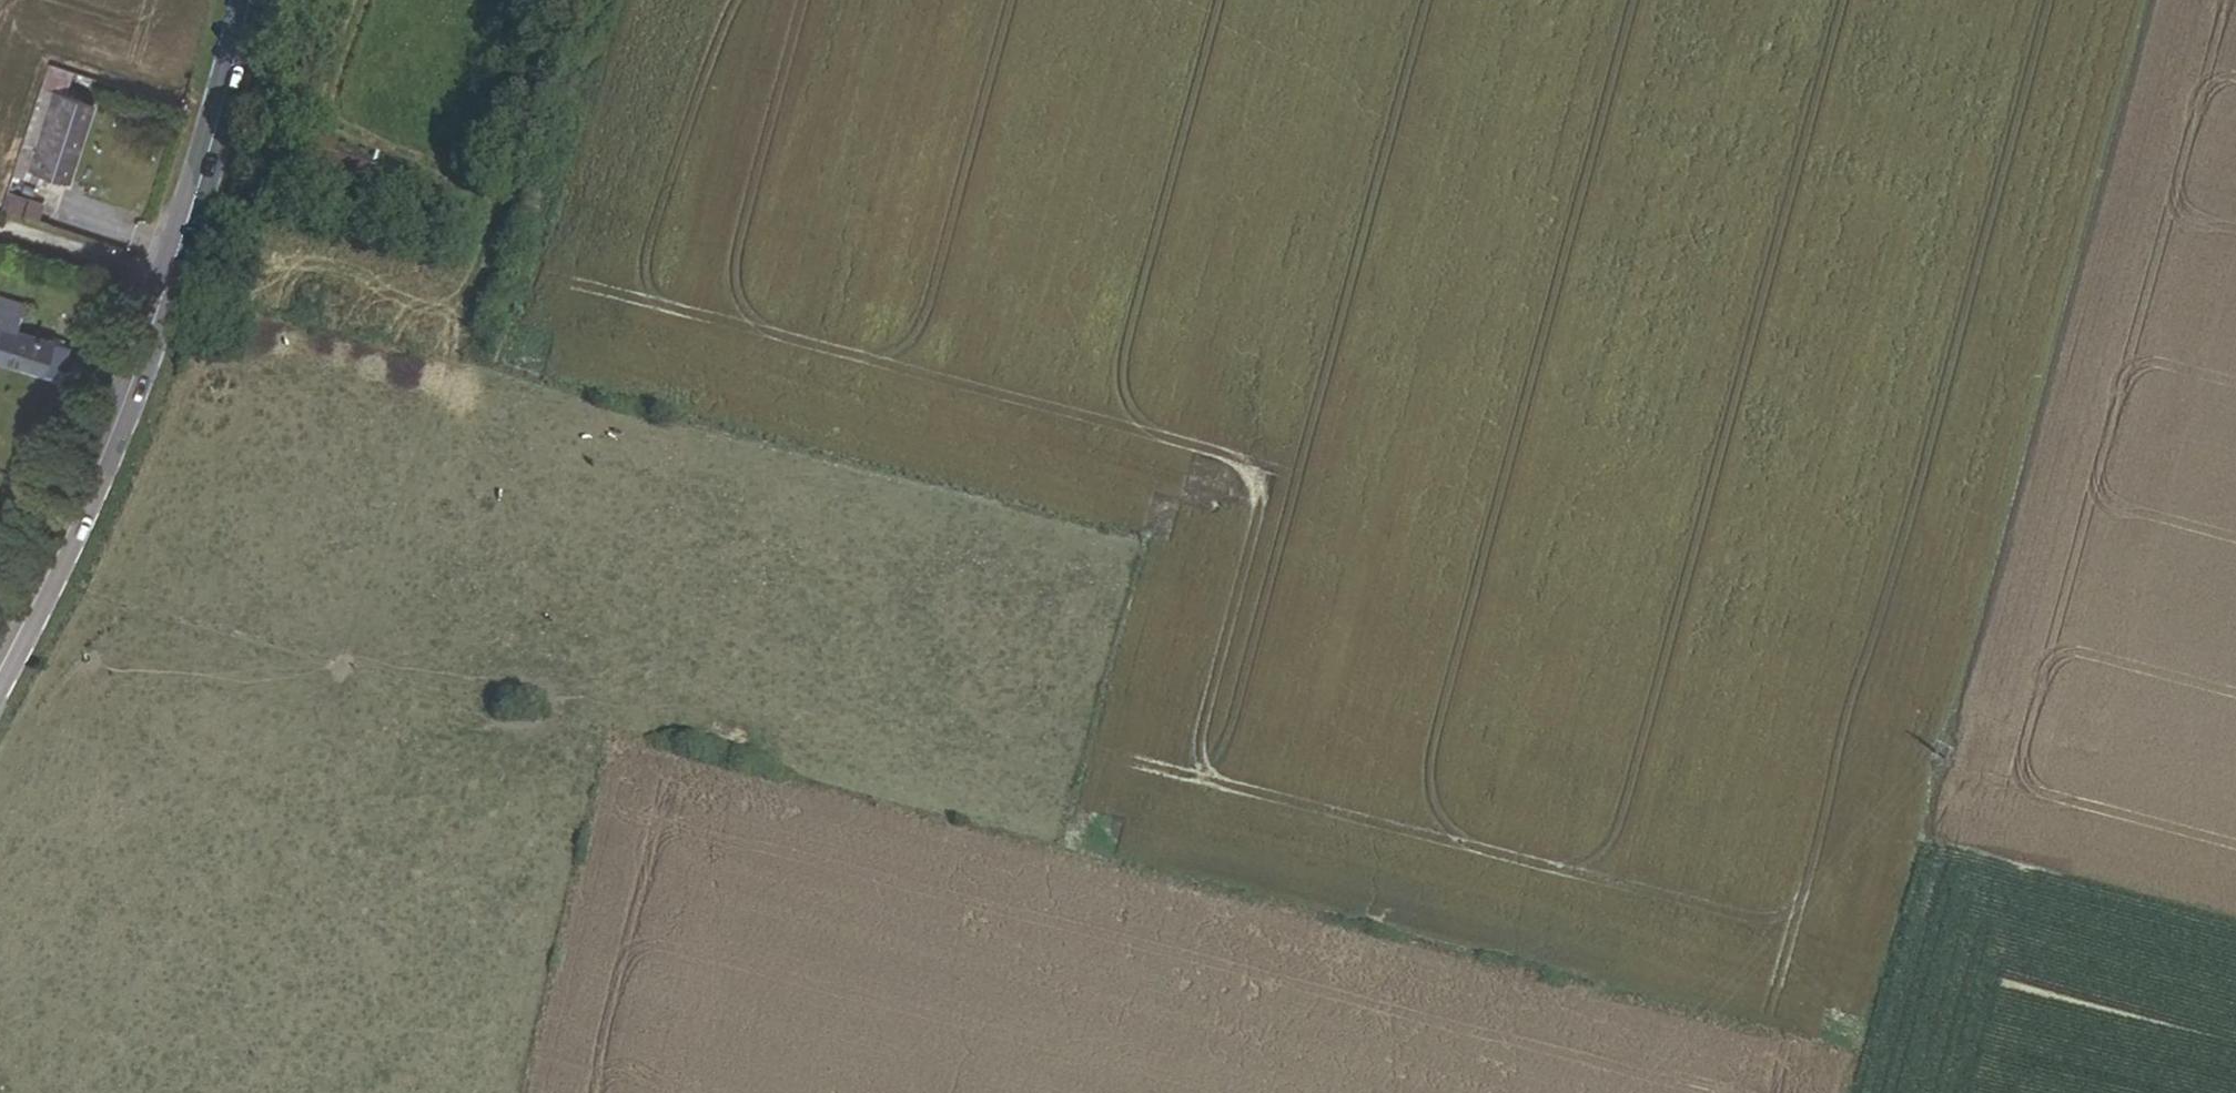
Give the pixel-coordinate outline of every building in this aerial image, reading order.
[(44,86),(67,93),(74,73),(51,65),(44,86)] [(52,177),(69,183),(96,103),(67,93),(44,86),(14,176),(48,187),(52,177)] [(307,168),(333,176),(342,150),(316,141),(307,168)] [(400,199),(409,173),(342,150),(333,176),(397,198),(400,199)] [(2,210),(38,222),(44,204),(8,192),(2,210)] [(16,331),(25,306),(0,297),(0,326),(16,331)] [(45,377),(46,375),(60,380),(71,349),(16,331),(0,326),(0,362),(45,377)] [(60,397),(75,405),(87,383),(71,376),(60,397)]
